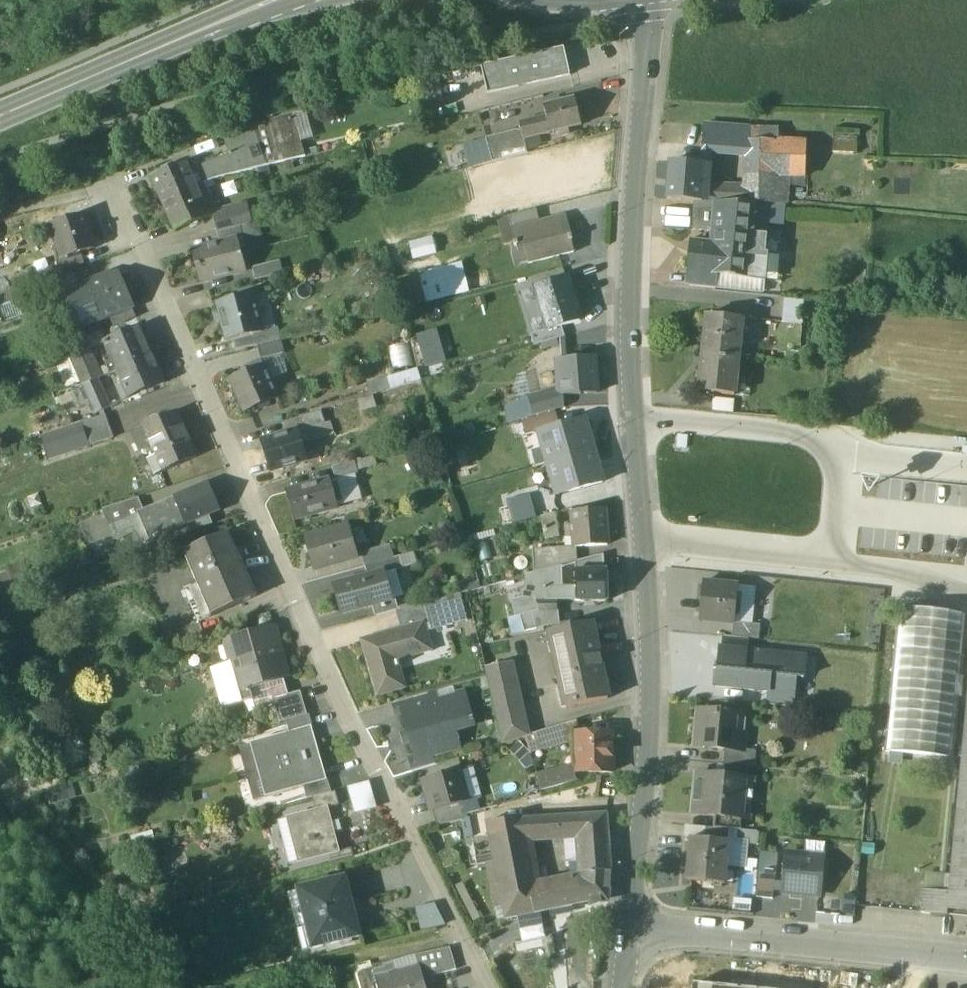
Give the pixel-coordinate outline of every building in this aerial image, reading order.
[(563,49),(480,67),(486,94),(569,76),(563,49)] [(440,85),(418,90),(423,113),(446,108),(440,85)] [(574,98),(543,107),(546,117),(550,134),(560,132),(561,137),(568,135),(567,130),(581,127),(574,98)] [(293,116),(251,128),(254,134),(257,147),(263,169),(302,159),(293,116)] [(546,117),(518,124),(520,132),(523,142),(524,142),(550,135),(550,134),(546,117)] [(750,130),(704,126),(702,148),(713,149),(748,152),(748,142),(749,142),(750,130)] [(515,131),(485,139),(486,143),(487,143),(492,163),(527,154),(524,142),(523,142),(520,132),(515,131)] [(254,134),(226,144),(230,157),(233,156),(257,147),(254,134)] [(749,142),(748,142),(748,152),(747,190),(747,204),(755,205),(770,205),(788,205),(789,176),(790,142),(749,142)] [(806,143),(790,142),(789,176),(805,177),(806,143)] [(486,143),(466,148),(471,169),(492,163),(487,143),(486,143)] [(257,147),(233,156),(238,175),(263,169),(257,147)] [(713,149),(702,148),(700,165),(705,166),(711,166),(713,149)] [(230,157),(189,172),(196,189),(201,187),(211,183),(238,175),(233,156),(230,157)] [(700,165),(669,162),(666,200),(694,203),(702,203),(703,189),(705,166),(700,165)] [(189,172),(186,165),(153,179),(163,203),(196,189),(189,172)] [(196,189),(163,203),(175,233),(208,219),(203,205),(208,203),(208,201),(201,187),(196,189)] [(717,189),(703,189),(702,203),(717,204),(717,189)] [(747,190),(717,189),(717,204),(718,204),(747,204),(747,190)] [(216,213),(211,200),(208,201),(208,203),(203,205),(208,219),(213,217),(217,215),(216,213)] [(702,203),(694,203),(693,231),(716,234),(716,232),(718,204),(717,204),(702,203)] [(747,204),(718,204),(716,232),(752,235),(752,231),(755,205),(747,204)] [(770,205),(755,205),(752,231),(767,232),(770,205)] [(246,206),(216,213),(217,215),(213,217),(218,235),(240,229),(251,226),(246,206)] [(537,210),(509,217),(512,229),(540,222),(537,210)] [(540,222),(512,229),(516,243),(516,246),(518,253),(525,251),(528,264),(574,252),(571,240),(573,240),(572,236),(566,237),(561,217),(540,222)] [(84,218),(51,228),(61,261),(62,262),(81,257),(94,252),(84,218)] [(218,235),(220,246),(238,242),(238,243),(243,241),(240,229),(218,235)] [(752,235),(716,232),(716,234),(714,245),(714,255),(710,254),(708,275),(717,276),(736,278),(736,279),(753,280),(757,241),(757,236),(752,235)] [(430,235),(407,243),(413,260),(436,252),(430,235)] [(763,242),(757,241),(753,280),(765,282),(768,255),(762,254),(763,242)] [(220,246),(191,254),(200,285),(246,273),(238,243),(238,242),(220,246)] [(714,245),(694,243),(692,242),(689,274),(690,274),(708,275),(710,254),(714,255),(714,245)] [(81,257),(62,262),(61,261),(57,263),(62,276),(84,268),(81,257)] [(279,263),(252,270),(256,283),(283,276),(279,263)] [(460,266),(405,280),(412,307),(467,292),(460,266)] [(708,275),(690,274),(689,287),(716,290),(717,276),(708,275)] [(118,278),(84,293),(98,325),(99,324),(132,310),(118,278)] [(566,279),(536,288),(548,329),(549,331),(562,327),(579,321),(566,279)] [(0,296),(0,311),(32,300),(28,287),(0,296)] [(84,293),(67,300),(73,315),(81,332),(98,325),(84,293)] [(253,296),(217,305),(228,345),(254,338),(263,336),(262,334),(253,296)] [(804,301),(785,299),(783,322),(803,324),(804,301)] [(0,311),(0,316),(3,326),(37,315),(32,300),(0,311)] [(81,332),(73,315),(59,321),(70,347),(84,342),(103,334),(99,324),(98,325),(81,332)] [(743,319),(708,316),(704,354),(739,357),(743,319)] [(136,321),(119,328),(121,332),(109,338),(111,342),(140,329),(136,321)] [(548,329),(530,334),(534,347),(565,338),(562,327),(549,331),(548,329)] [(105,345),(104,345),(113,366),(116,374),(153,358),(140,329),(111,342),(105,345)] [(424,367),(445,361),(435,329),(414,335),(424,367)] [(275,331),(262,334),(263,336),(254,338),(257,349),(279,343),(275,331)] [(101,337),(84,342),(89,352),(104,346),(104,345),(105,345),(101,337)] [(254,338),(232,344),(235,354),(257,349),(254,338)] [(89,352),(84,342),(70,347),(66,348),(84,388),(97,382),(101,380),(98,372),(89,352)] [(279,343),(257,349),(260,363),(282,357),(279,343)] [(739,357),(704,354),(700,392),(734,395),(739,357)] [(153,358),(116,374),(122,387),(128,401),(140,396),(162,386),(165,385),(153,358)] [(595,358),(560,360),(562,389),(562,398),(564,398),(597,396),(595,358)] [(113,366),(98,372),(101,380),(116,374),(113,366)] [(261,369),(229,383),(244,416),(278,401),(271,384),(268,385),(261,369)] [(368,386),(371,397),(420,382),(417,372),(368,386)] [(110,411),(97,382),(84,388),(96,417),(110,411)] [(128,401),(122,387),(118,389),(124,404),(128,401)] [(562,389),(529,399),(534,418),(565,409),(564,398),(562,398),(562,389)] [(529,399),(516,402),(522,421),(534,418),(529,399)] [(734,401),(714,399),(713,411),(733,413),(734,401)] [(177,413),(144,428),(157,459),(148,463),(155,479),(197,460),(177,413)] [(321,413),(299,420),(303,433),(325,426),(321,413)] [(560,427),(555,413),(522,422),(526,437),(536,434),(560,427)] [(115,441),(106,418),(83,426),(90,449),(115,441)] [(536,434),(545,466),(595,451),(586,420),(560,427),(536,434)] [(83,426),(41,439),(49,462),(90,449),(83,426)] [(296,432),(261,443),(270,475),(306,464),(296,432)] [(595,451),(545,466),(555,498),(604,484),(595,451)] [(355,463),(332,470),(336,483),(358,476),(355,463)] [(331,483),(286,495),(294,521),(325,513),(324,509),(337,505),(331,483)] [(144,514),(143,514),(147,526),(143,527),(149,544),(154,542),(155,544),(161,542),(160,540),(196,525),(209,519),(220,515),(208,487),(144,514)] [(507,503),(512,524),(514,526),(536,519),(530,497),(507,503)] [(138,501),(103,512),(115,539),(131,532),(143,527),(147,526),(143,514),(144,514),(138,501)] [(605,510),(574,512),(574,525),(575,537),(576,548),(577,548),(607,546),(605,510)] [(554,514),(540,518),(546,541),(560,537),(554,514)] [(209,519),(196,525),(199,532),(212,528),(209,519)] [(575,537),(574,525),(566,526),(566,538),(575,537)] [(143,527),(131,532),(138,548),(149,544),(143,527)] [(349,531),(307,543),(314,570),(356,558),(349,531)] [(229,536),(183,556),(197,589),(184,594),(198,625),(257,600),(229,536)] [(390,547),(361,555),(364,568),(393,560),(390,547)] [(576,548),(533,552),(534,575),(562,567),(575,564),(578,563),(577,548),(576,548)] [(578,563),(575,564),(575,572),(605,572),(604,556),(578,563)] [(399,559),(365,569),(368,580),(383,576),(384,577),(395,574),(403,571),(399,559)] [(534,575),(530,576),(531,590),(526,594),(528,601),(512,606),(516,619),(532,615),(538,613),(553,613),(553,602),(542,602),(542,595),(546,594),(546,590),(563,589),(562,567),(534,575)] [(605,572),(575,572),(577,601),(577,603),(609,602),(607,572),(605,572)] [(395,574),(384,577),(390,601),(395,600),(395,601),(402,599),(395,574)] [(368,580),(341,588),(344,600),(339,601),(343,616),(372,608),(391,602),(390,601),(384,577),(383,576),(368,580)] [(738,586),(703,582),(698,620),(732,624),(734,624),(734,623),(738,586)] [(563,589),(546,590),(546,594),(542,595),(542,602),(553,602),(577,601),(576,589),(563,589)] [(391,602),(372,608),(375,619),(396,614),(399,613),(395,601),(395,600),(390,601),(391,602)] [(399,613),(396,614),(401,633),(423,627),(423,629),(430,628),(424,606),(399,613)] [(898,608),(883,752),(955,759),(966,641),(966,615),(898,608)] [(553,613),(538,613),(532,615),(536,631),(559,626),(558,612),(553,613)] [(532,615),(521,618),(524,633),(536,631),(532,615)] [(590,623),(548,633),(549,635),(550,634),(554,651),(552,651),(561,691),(563,690),(567,707),(565,708),(565,710),(607,700),(590,623)] [(759,626),(734,623),(734,624),(732,624),(731,637),(745,639),(758,640),(759,626)] [(401,633),(376,640),(379,650),(365,654),(378,698),(403,691),(394,657),(428,647),(423,629),(423,627),(401,633)] [(273,632),(226,645),(231,664),(232,665),(239,663),(247,690),(249,690),(283,680),(286,679),(273,632)] [(731,637),(723,636),(722,649),(744,651),(745,639),(731,637)] [(722,649),(718,687),(768,692),(794,695),(796,680),(802,681),(805,657),(744,651),(722,649)] [(239,663),(232,665),(231,664),(219,668),(219,669),(210,672),(222,712),(252,703),(249,690),(247,690),(239,663)] [(511,663),(485,669),(502,746),(525,739),(529,738),(511,663)] [(283,680),(249,690),(252,703),(256,713),(275,709),(273,703),(288,699),(283,680)] [(450,690),(437,694),(440,705),(455,700),(452,689),(450,689),(450,690)] [(793,708),(794,695),(768,692),(767,705),(793,708)] [(437,694),(427,697),(430,708),(440,705),(437,694)] [(306,719),(300,696),(288,699),(273,703),(275,709),(280,726),(286,724),(306,719)] [(427,697),(392,707),(395,719),(403,717),(429,709),(429,708),(430,708),(427,697)] [(430,708),(429,708),(429,709),(403,717),(415,760),(416,761),(432,756),(431,755),(458,748),(453,731),(472,725),(471,724),(473,723),(472,722),(471,722),(464,698),(455,700),(440,705),(430,708)] [(744,716),(699,710),(694,746),(725,750),(740,752),(740,750),(744,716)] [(948,894),(924,891),(921,913),(949,916),(950,911),(966,913),(966,712),(948,894)] [(306,719),(286,724),(290,736),(312,730),(312,732),(313,731),(308,718),(306,719)] [(529,738),(525,739),(529,753),(568,740),(563,727),(529,738)] [(290,736),(255,746),(262,773),(315,758),(312,745),(316,744),(312,732),(312,730),(290,736)] [(611,735),(577,736),(578,769),(578,773),(580,773),(613,772),(611,735)] [(262,773),(255,746),(251,747),(258,774),(262,773)] [(258,774),(251,747),(239,750),(247,777),(258,774)] [(755,752),(740,750),(740,752),(725,750),(724,765),(753,768),(755,752)] [(432,756),(416,761),(415,760),(408,762),(412,775),(435,768),(432,756)] [(315,758),(262,773),(270,800),(304,790),(327,784),(326,782),(323,770),(319,771),(315,758)] [(753,768),(724,765),(722,777),(752,780),(753,768)] [(578,769),(562,773),(566,786),(580,783),(580,773),(578,773),(578,769)] [(469,770),(460,773),(469,803),(477,801),(469,770)] [(460,772),(421,784),(425,798),(427,798),(432,814),(459,806),(469,803),(460,773),(460,772)] [(270,800),(262,773),(258,774),(266,801),(270,800)] [(562,773),(537,780),(541,792),(566,786),(562,773)] [(258,774),(247,777),(254,804),(266,801),(258,774)] [(722,777),(696,774),(692,815),(714,817),(742,820),(744,797),(750,798),(752,780),(722,777)] [(327,784),(304,790),(307,802),(331,795),(327,781),(326,782),(327,784)] [(352,813),(374,809),(368,782),(346,787),(352,813)] [(336,795),(313,801),(317,814),(328,811),(340,808),(336,795)] [(459,806),(432,814),(436,828),(464,821),(459,806)] [(498,807),(466,816),(467,820),(471,840),(490,836),(487,823),(502,822),(498,807)] [(317,814),(289,821),(300,864),(339,854),(328,811),(317,814)] [(583,873),(611,871),(607,815),(578,817),(579,837),(583,873)] [(578,817),(523,821),(526,839),(579,837),(578,817)] [(742,820),(714,817),(713,829),(729,831),(741,832),(742,820)] [(300,864),(289,821),(279,824),(290,867),(300,864)] [(502,822),(487,823),(490,836),(495,865),(504,910),(506,921),(534,915),(530,891),(536,890),(526,839),(523,821),(502,822)] [(713,829),(705,828),(704,840),(728,842),(729,831),(713,829)] [(490,836),(471,840),(477,868),(487,866),(495,865),(490,836)] [(704,840),(691,838),(686,881),(723,885),(728,842),(704,840)] [(824,859),(786,855),(782,893),(820,897),(824,859)] [(504,910),(495,865),(487,866),(495,911),(504,910)] [(583,873),(584,880),(536,890),(530,891),(534,915),(590,903),(603,901),(609,893),(611,871),(583,873)] [(774,877),(758,875),(756,899),(772,900),(774,877)] [(344,880),(298,892),(313,951),(360,939),(344,880)] [(414,908),(419,931),(441,925),(436,903),(414,908)] [(448,950),(416,957),(419,969),(420,969),(423,980),(430,978),(456,970),(448,950)] [(416,957),(385,966),(386,969),(388,978),(419,969),(416,957)] [(388,978),(386,969),(374,973),(378,987),(426,987),(423,980),(420,969),(419,969),(388,978)] [(423,980),(426,987),(433,987),(430,978),(423,980)]
